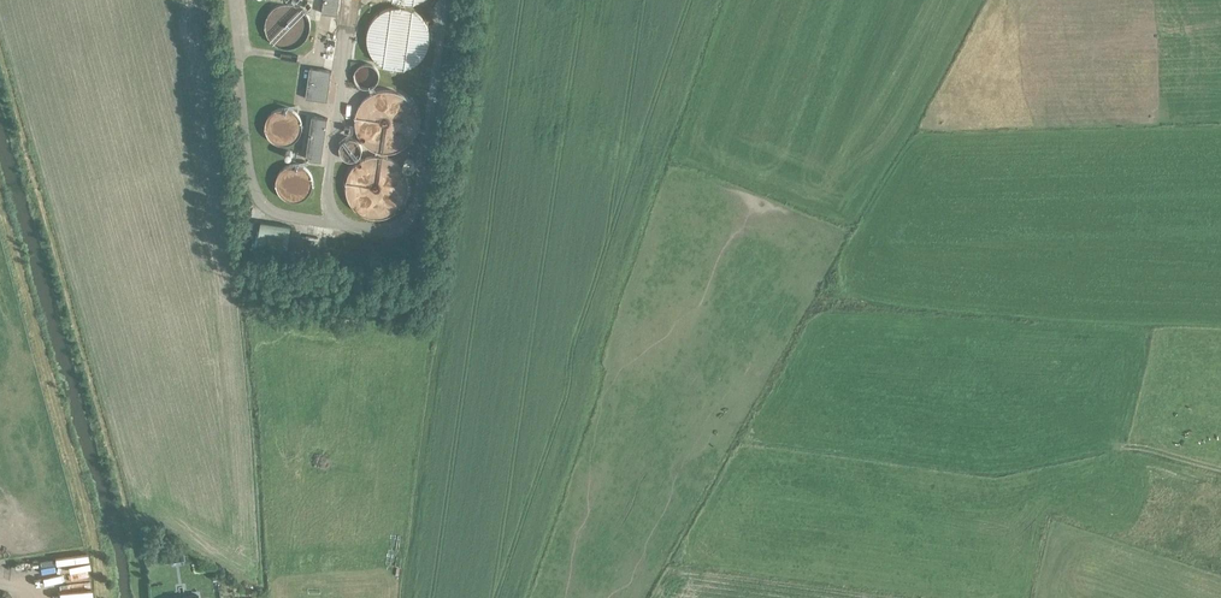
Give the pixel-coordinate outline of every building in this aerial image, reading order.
[(322,12),(337,14),(339,0),(323,0),(322,12)] [(309,31),(310,25),(309,19),(307,13),(302,8),(297,5),(291,3),(284,3),(278,5),(273,8),(269,13),(266,19),(265,25),(266,31),(269,37),(273,42),(278,46),(284,47),(291,47),(297,46),(302,42),(307,37),(309,31)] [(429,45),(430,37),(429,30),(427,23),(422,16),(417,11),(410,8),(402,6),(394,6),(387,8),(380,11),(374,16),(370,23),(367,30),(366,38),(367,45),(370,52),(374,59),(380,64),(387,67),(394,69),(402,69),(410,67),(417,64),(422,59),(427,52),(429,45)] [(378,80),(379,75),(378,70),(375,66),(371,64),(367,63),(362,64),(358,66),(355,70),(354,75),(355,80),(358,83),(362,86),(367,87),(371,86),(375,83),(378,80)] [(305,97),(327,100),(331,70),(309,67),(305,97)] [(417,128),(418,120),(417,113),(414,106),(410,100),(404,95),(397,91),(390,90),(383,90),(375,91),(369,95),(363,100),(359,106),(356,113),(355,120),(356,128),(359,135),(363,141),(369,146),(375,150),(383,151),(390,151),(397,150),(404,146),(410,141),(414,135),(417,128)] [(301,131),(302,125),(301,120),(298,115),(294,111),(289,108),(284,107),(278,108),(273,111),(269,115),(266,120),(265,125),(266,131),(269,136),(273,140),(278,143),(284,144),(289,143),(294,140),(298,136),(301,131)] [(322,160),(328,117),(312,115),(306,157),(322,160)] [(361,153),(362,149),(361,145),(359,141),(355,139),(351,138),(347,139),(343,141),(341,145),(340,149),(341,153),(343,157),(347,159),(351,160),(355,159),(359,157),(361,153)] [(293,148),(278,151),(279,157),(294,155),(293,148)] [(406,193),(407,186),(406,178),(404,171),(400,165),(394,160),(387,157),(380,155),(373,155),(365,157),(359,160),(353,165),(349,171),(346,178),(346,186),(346,193),(349,200),(353,206),(359,211),(365,215),(373,216),(380,216),(387,215),(394,211),(400,206),(404,200),(406,193)] [(415,167),(416,163),(415,160),(413,158),(410,157),(407,158),(404,160),(403,163),(404,167),(407,169),(410,170),(413,169),(415,167)] [(312,188),(313,182),(312,176),(310,171),(305,167),(300,164),(294,163),(289,164),(283,167),(279,171),(277,176),(276,182),(277,188),(279,193),(283,197),(289,200),(294,200),(300,200),(305,197),(309,193),(312,188)] [(260,221),(257,247),(287,251),(290,225),(260,221)] [(170,548),(162,549),(164,563),(172,562),(170,548)] [(78,552),(80,566),(93,564),(91,550),(78,552)]
